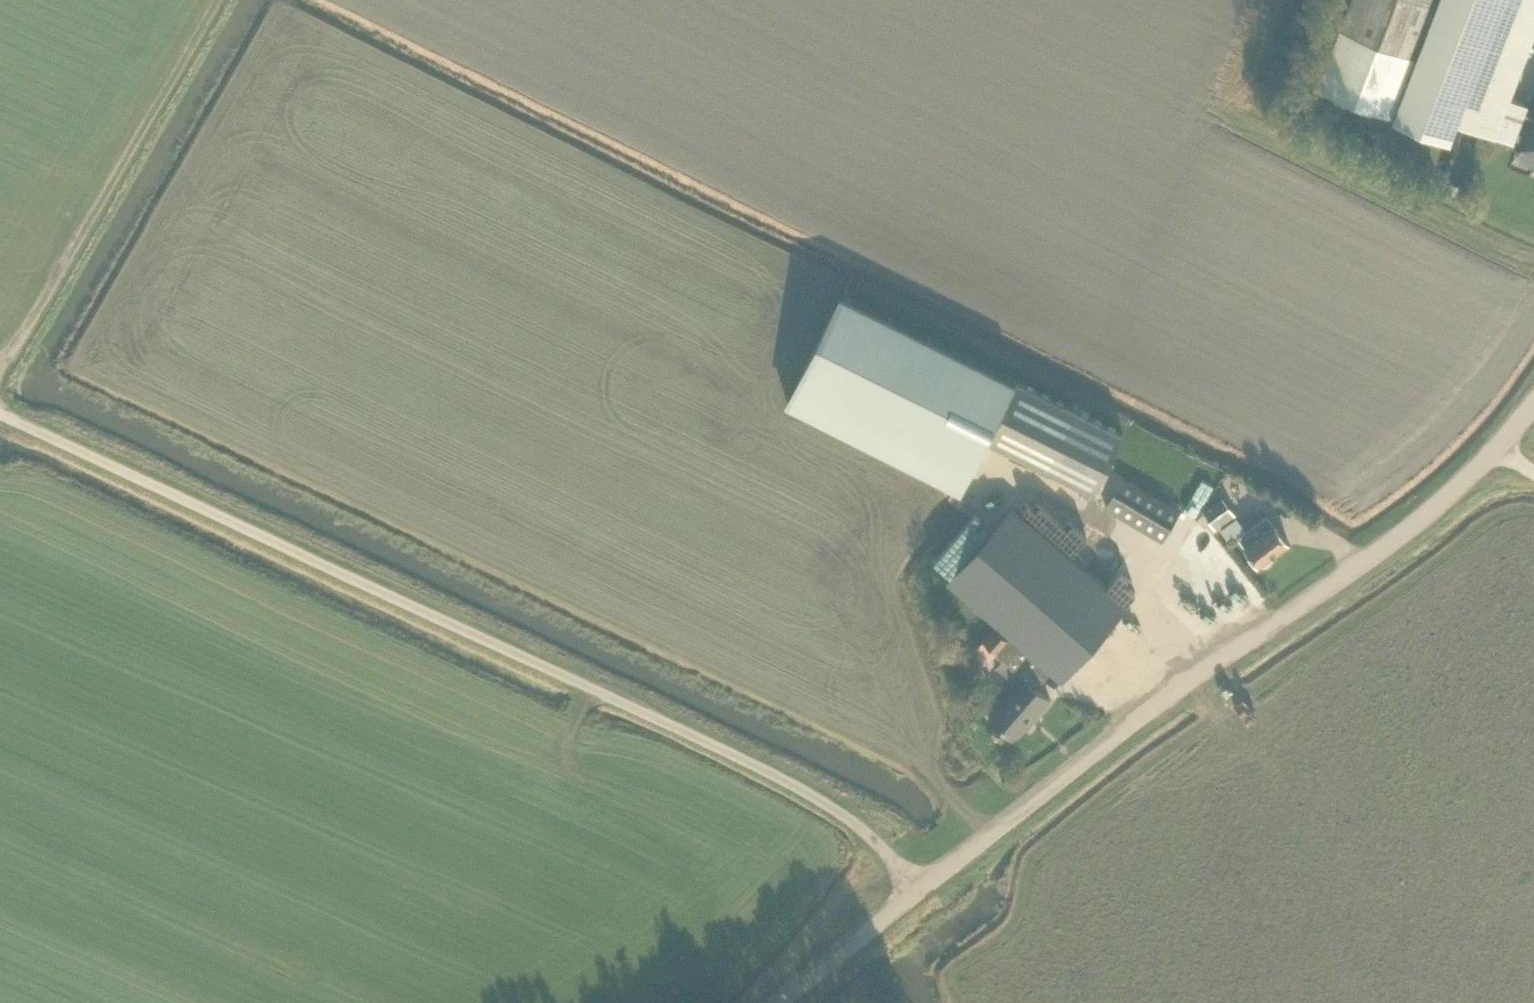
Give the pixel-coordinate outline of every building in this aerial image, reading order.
[(1533,36),(1533,0),(1350,0),(1318,86),(1393,115),(1392,117),(1451,140),(1458,120),(1496,135),(1511,97),(1533,36)] [(1514,142),(1529,104),(1511,97),(1496,135),(1514,142)] [(1517,148),(1533,155),(1533,102),(1517,148)] [(1455,193),(1458,185),(1451,182),(1448,191),(1455,193)] [(972,470),(988,438),(1016,381),(840,293),(796,382),(972,470)] [(1095,491),(1124,434),(1016,381),(988,438),(1095,491)] [(1162,540),(1180,509),(1122,475),(1104,506),(1148,532),(1162,540)] [(1215,528),(1234,514),(1223,497),(1203,512),(1215,528)] [(1060,679),(1125,605),(1012,506),(947,581),(1011,636),(1008,639),(994,627),(982,640),(996,652),(995,653),(1002,659),(996,666),(1015,682),(998,701),(1000,703),(989,715),(1014,737),(1025,724),(1027,725),(1050,699),(1030,682),(1045,665),(1060,679)] [(1274,524),(1267,514),(1258,521),(1254,516),(1242,524),(1237,517),(1221,529),(1231,542),(1238,536),(1245,546),(1259,564),(1260,563),(1265,564),(1271,559),(1272,554),(1288,542),(1274,524)]
